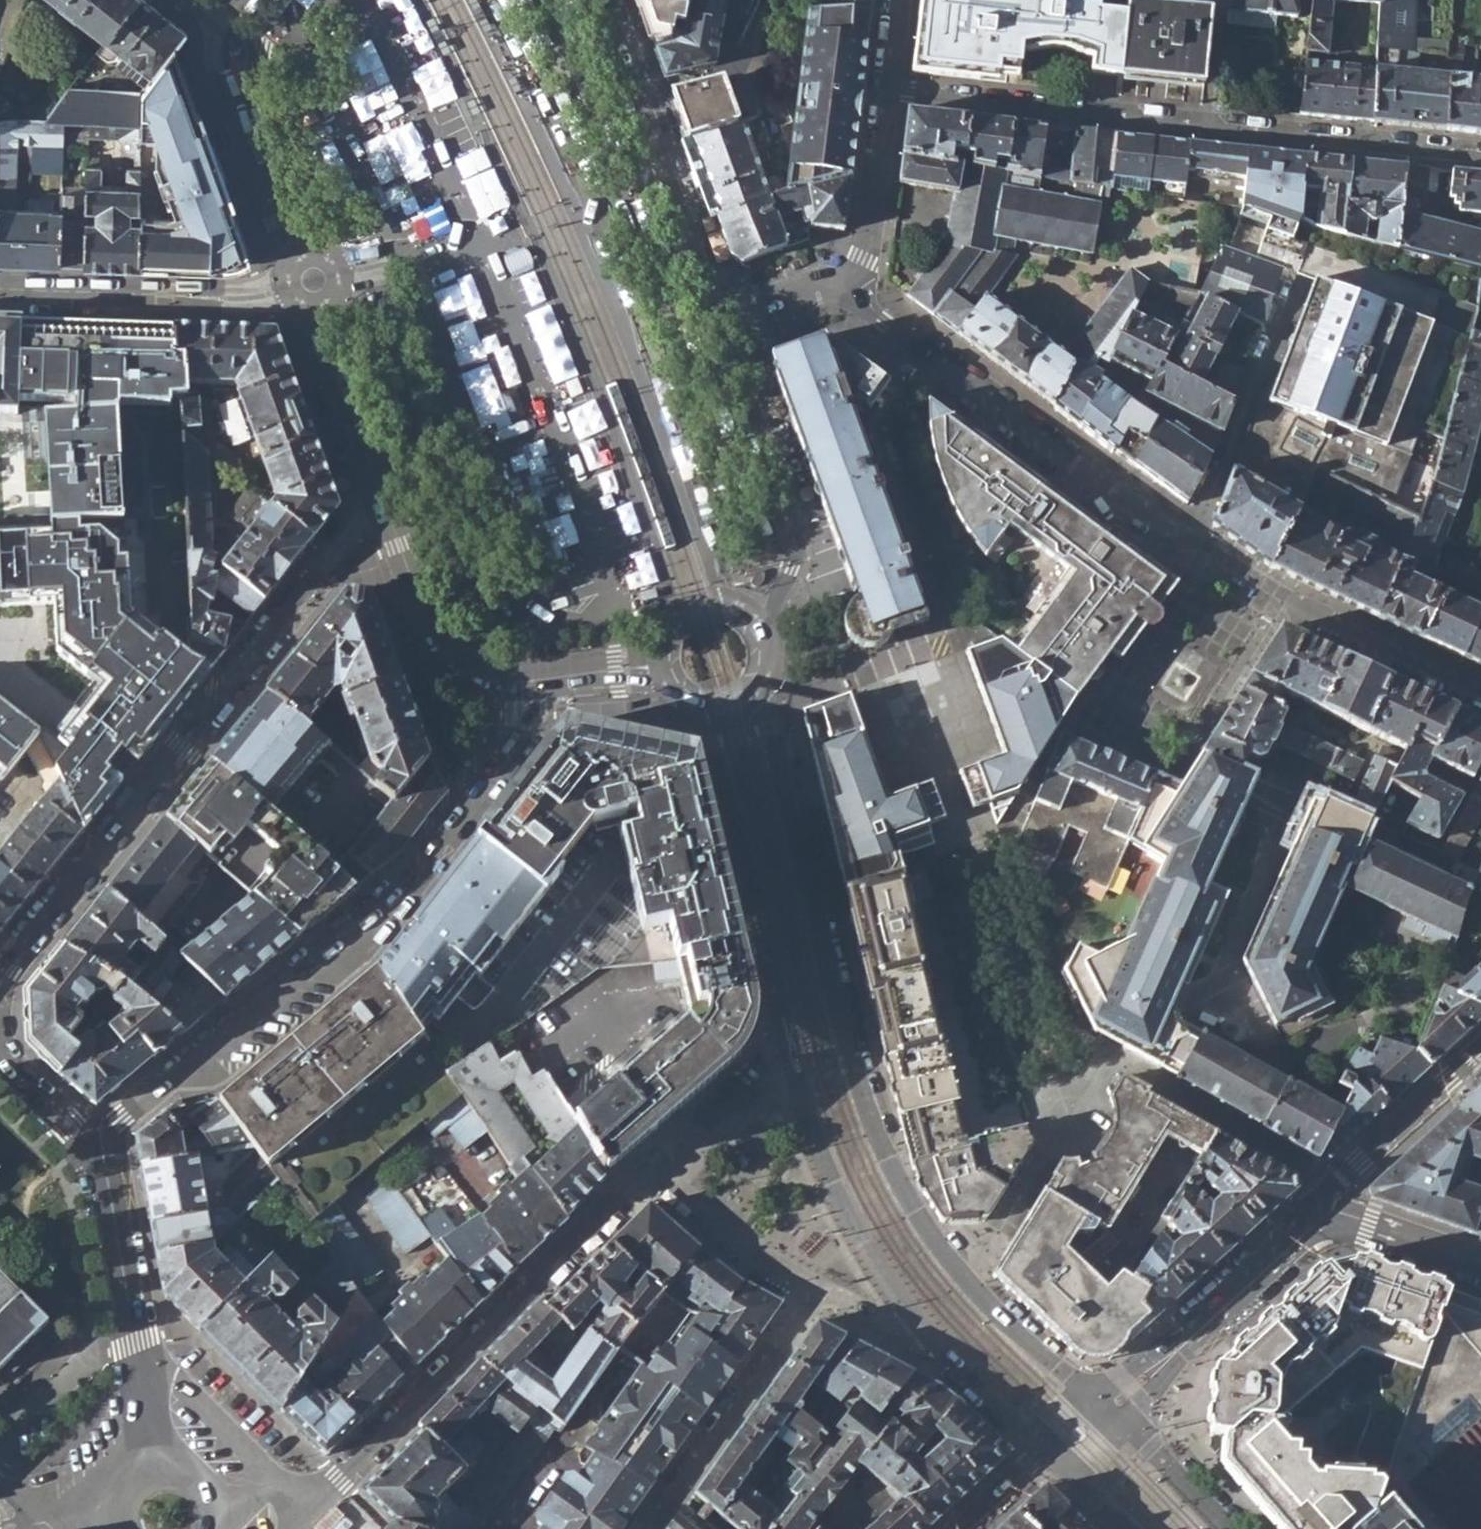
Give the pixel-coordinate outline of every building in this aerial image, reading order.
[(104,40),(135,0),(52,0),(104,40)] [(144,85),(149,77),(171,51),(185,33),(143,0),(135,0),(104,40),(94,55),(105,63),(112,63),(119,53),(122,56),(116,63),(144,85)] [(656,50),(674,43),(675,34),(681,33),(689,0),(638,0),(656,50)] [(726,0),(689,0),(681,33),(675,34),(674,43),(656,50),(665,77),(715,66),(726,0)] [(852,13),(849,37),(866,40),(871,0),(853,0),(852,13)] [(912,72),(959,77),(981,71),(999,72),(1000,51),(1021,53),(1038,50),(1071,52),(1095,60),(1094,74),(1119,76),(1122,52),(1126,14),(1100,11),(1100,6),(1080,4),(1080,0),(1078,0),(1063,0),(1062,4),(1037,0),(1036,0),(1035,6),(1009,3),(1009,0),(921,0),(912,72)] [(1308,33),(1311,0),(1229,0),(1228,12),(1264,16),(1264,19),(1274,21),(1275,17),(1294,20),(1294,31),(1308,33)] [(1380,0),(1311,0),(1308,33),(1306,53),(1337,56),(1342,19),(1331,17),(1332,0),(1380,5),(1380,0)] [(1380,5),(1378,41),(1390,43),(1389,66),(1403,68),(1405,44),(1410,44),(1412,0),(1380,0),(1380,5)] [(1126,14),(1122,52),(1119,76),(1203,85),(1211,13),(1126,4),(1126,14)] [(810,14),(778,191),(783,190),(792,186),(816,176),(818,181),(849,181),(866,40),(849,37),(852,13),(810,14)] [(433,16),(427,19),(444,54),(451,51),(433,16)] [(1480,134),(1480,80),(1459,78),(1459,69),(1474,69),(1475,50),(1450,46),(1449,61),(1446,130),(1480,134)] [(138,265),(221,270),(222,266),(245,253),(206,148),(196,151),(194,142),(204,140),(171,51),(149,77),(144,85),(138,94),(138,126),(138,149),(138,204),(138,265)] [(1018,74),(1021,53),(1000,51),(999,72),(1018,74)] [(1372,122),(1446,130),(1449,61),(1441,59),(1439,77),(1376,71),(1372,122)] [(1300,114),(1372,122),(1376,71),(1305,62),(1300,107),(1300,114)] [(980,80),(981,71),(959,77),(980,80)] [(672,93),(688,139),(756,118),(748,89),(745,78),(739,75),(672,93)] [(515,78),(509,81),(515,94),(522,91),(515,78)] [(87,122),(102,123),(138,126),(138,94),(67,89),(45,118),(60,120),(87,122)] [(1217,105),(1229,107),(1230,98),(1218,97),(1217,105)] [(474,98),(468,101),(474,114),(481,111),(474,98)] [(1289,113),(1300,114),(1300,107),(1290,105),(1289,113)] [(908,112),(903,156),(947,163),(949,149),(965,151),(968,119),(908,112)] [(60,143),(60,120),(45,118),(4,119),(0,119),(0,189),(17,190),(18,155),(31,155),(31,175),(59,174),(60,143)] [(688,139),(716,215),(776,192),(773,181),(763,182),(749,147),(753,145),(749,124),(757,123),(756,118),(688,139)] [(1045,127),(968,119),(965,151),(964,155),(970,156),(968,167),(992,171),(993,162),(1006,164),(1005,173),(1024,176),(1039,179),(1039,172),(1042,149),(1045,127)] [(86,144),(87,122),(60,120),(60,143),(86,144)] [(86,194),(84,264),(138,265),(138,204),(138,149),(138,126),(102,123),(102,135),(116,136),(121,141),(125,184),(100,183),(99,167),(96,162),(94,163),(93,156),(86,156),(86,194)] [(1057,129),(1045,127),(1042,149),(1054,151),(1057,129)] [(1073,131),(1069,172),(1068,183),(1069,183),(1103,189),(1110,190),(1113,135),(1073,131)] [(194,142),(196,151),(206,148),(204,140),(194,142)] [(1284,273),(1294,277),(1305,247),(1292,243),(1301,221),(1305,184),(1307,156),(1188,143),(1182,201),(1276,216),(1257,261),(1283,272),(1284,273)] [(947,163),(962,166),(964,155),(965,151),(949,149),(947,163)] [(1011,373),(1055,406),(1075,366),(1091,373),(1096,361),(1106,366),(1109,358),(1132,312),(1138,298),(1145,284),(1129,270),(1064,356),(984,299),(974,312),(950,295),(981,253),(992,255),(1011,257),(1014,242),(1092,254),(1101,206),(1022,192),(1024,176),(1005,173),(992,171),(968,167),(962,166),(947,163),(903,156),(899,185),(953,194),(944,248),(906,295),(1011,373)] [(1350,161),(1307,156),(1305,184),(1320,186),(1317,229),(1343,236),(1350,161)] [(1406,167),(1350,161),(1343,236),(1364,242),(1368,219),(1373,222),(1379,220),(1377,244),(1396,250),(1406,167)] [(1406,167),(1396,250),(1480,271),(1480,236),(1413,220),(1416,210),(1423,210),(1426,192),(1434,193),(1438,171),(1406,167)] [(1047,168),(1039,172),(1039,179),(1068,183),(1069,172),(1047,168)] [(1480,215),(1480,175),(1452,172),(1449,198),(1454,200),(1452,209),(1459,210),(1459,212),(1480,215)] [(843,231),(849,181),(818,181),(816,176),(792,186),(807,221),(806,228),(809,229),(843,231)] [(1074,196),(1101,201),(1101,199),(1103,189),(1069,183),(1068,190),(1074,196)] [(778,191),(776,192),(716,215),(731,255),(740,265),(765,256),(808,240),(809,229),(806,228),(807,221),(792,186),(783,190),(778,191)] [(1101,199),(1122,202),(1124,192),(1110,190),(1103,189),(1101,199)] [(56,264),(84,264),(86,194),(58,193),(58,207),(56,264)] [(56,264),(58,207),(23,207),(0,206),(0,262),(21,263),(56,264)] [(1470,334),(1479,293),(1480,271),(1396,250),(1377,244),(1364,242),(1343,236),(1317,229),(1312,228),(1305,247),(1294,277),(1314,285),(1277,381),(1265,388),(1260,399),(1227,470),(1260,490),(1276,499),(1301,515),(1306,497),(1312,481),(1387,515),(1419,432),(1443,439),(1470,334)] [(1263,327),(1284,273),(1283,272),(1257,261),(1224,248),(1219,258),(1216,257),(1197,294),(1236,314),(1263,327)] [(950,295),(974,312),(984,299),(1015,258),(1011,257),(992,255),(981,253),(950,295)] [(1145,284),(1138,298),(1189,309),(1197,294),(1145,284)] [(1203,379),(1236,314),(1197,294),(1189,309),(1177,333),(1158,367),(1206,392),(1210,384),(1203,379)] [(1177,333),(1132,312),(1109,358),(1117,363),(1145,382),(1149,385),(1158,367),(1177,333)] [(124,519),(122,406),(167,403),(167,397),(177,399),(185,397),(183,384),(182,358),(174,358),(173,328),(0,321),(0,412),(10,412),(12,399),(64,399),(64,412),(43,413),(49,522),(124,519)] [(1470,334),(1443,439),(1441,445),(1471,455),(1473,449),(1480,415),(1480,327),(1479,336),(1470,334)] [(275,329),(173,328),(174,358),(182,358),(183,384),(209,384),(232,445),(255,438),(277,496),(267,506),(313,539),(339,504),(275,329)] [(922,611),(903,559),(906,558),(902,547),(899,547),(878,490),(881,489),(878,479),(874,480),(846,407),(858,402),(865,408),(884,380),(827,338),(768,357),(855,595),(856,599),(848,604),(848,607),(846,609),(844,613),(842,617),(842,619),(842,623),(843,625),(844,628),(845,631),(846,633),(848,635),(851,637),(854,639),(857,641),(860,644),(865,646),(872,646),(882,643),(879,633),(907,622),(906,617),(922,611)] [(1117,363),(1109,358),(1106,366),(1100,376),(1105,382),(1117,363)] [(1222,359),(1210,384),(1206,392),(1232,405),(1246,371),(1222,359)] [(1054,408),(1078,426),(1100,376),(1091,373),(1075,366),(1055,406),(1054,408)] [(1219,434),(1232,405),(1206,392),(1158,367),(1149,385),(1138,406),(1150,411),(1155,401),(1219,434)] [(1100,376),(1078,426),(1112,453),(1113,452),(1133,466),(1133,465),(1158,425),(1135,411),(1133,409),(1105,382),(1100,376)] [(1133,409),(1135,411),(1138,406),(1149,385),(1145,382),(1133,409)] [(185,397),(177,399),(178,441),(204,460),(242,487),(253,474),(199,429),(199,396),(185,397)] [(924,399),(923,426),(949,416),(924,399)] [(1045,606),(1012,648),(1076,696),(1081,689),(1111,651),(1120,658),(1143,628),(1156,628),(1161,621),(1160,614),(1157,611),(1175,587),(1125,550),(1121,555),(1101,540),(1104,535),(1080,514),(949,416),(923,426),(927,453),(938,489),(961,535),(981,561),(1004,531),(1067,576),(1056,591),(1053,589),(1049,589),(1043,593),(1042,602),(1045,606)] [(1168,431),(1158,425),(1133,465),(1186,505),(1201,483),(1212,457),(1180,438),(1183,433),(1172,426),(1168,431)] [(184,558),(210,558),(204,460),(178,441),(184,558)] [(1460,496),(1471,455),(1441,445),(1414,528),(1399,571),(1409,576),(1427,575),(1430,575),(1460,496)] [(1202,531),(1265,573),(1297,522),(1301,515),(1276,499),(1260,490),(1227,470),(1202,531)] [(1265,573),(1374,627),(1399,571),(1414,528),(1387,515),(1312,481),(1306,497),(1397,539),(1391,553),(1395,561),(1392,566),(1369,555),(1371,550),(1356,544),(1353,548),(1301,515),(1297,522),(1265,573)] [(265,599),(313,539),(267,506),(220,564),(231,573),(265,599)] [(124,519),(49,522),(50,531),(54,599),(56,647),(86,647),(87,661),(98,677),(82,696),(43,742),(83,829),(147,747),(210,666),(189,661),(125,627),(124,519)] [(33,591),(33,600),(54,599),(50,531),(0,534),(0,593),(33,591)] [(1480,590),(1480,588),(1480,572),(1447,557),(1440,573),(1480,590)] [(209,584),(251,617),(265,599),(231,573),(223,585),(208,575),(208,573),(213,573),(213,560),(210,558),(184,558),(186,621),(189,661),(210,666),(242,625),(210,619),(209,584)] [(1403,588),(1409,576),(1399,571),(1374,627),(1420,648),(1441,606),(1403,588)] [(346,595),(267,693),(306,726),(331,691),(341,688),(345,696),(399,679),(371,598),(346,595)] [(1479,623),(1441,606),(1420,648),(1458,665),(1479,623)] [(1479,623),(1458,665),(1480,676),(1480,624),(1479,623)] [(1282,628),(1253,677),(1282,692),(1333,718),(1405,753),(1430,698),(1282,628)] [(1004,808),(1076,696),(1012,648),(1004,642),(966,655),(1002,758),(958,774),(970,810),(985,805),(988,813),(1004,808)] [(1253,677),(1214,740),(1246,755),(1256,758),(1267,755),(1274,744),(1282,733),(1280,726),(1285,713),(1283,708),(1275,704),(1282,692),(1253,677)] [(429,759),(399,679),(345,696),(343,696),(350,718),(356,717),(368,752),(356,767),(394,798),(429,759)] [(267,693),(213,761),(294,830),(349,761),(306,726),(267,693)] [(841,878),(844,888),(893,876),(899,875),(897,865),(893,847),(930,833),(928,825),(943,820),(930,784),(886,799),(848,695),(824,704),(816,707),(817,713),(805,717),(807,727),(838,871),(841,878)] [(1430,698),(1405,753),(1402,759),(1391,781),(1423,799),(1406,827),(1439,841),(1461,798),(1427,780),(1425,774),(1432,761),(1471,779),(1480,761),(1480,721),(1430,698)] [(11,772),(42,733),(0,699),(0,763),(11,772)] [(1280,746),(1333,773),(1350,781),(1361,762),(1290,727),(1280,746)] [(491,825),(375,972),(383,986),(393,1003),(395,1001),(417,1032),(420,1036),(433,1024),(427,1017),(431,1013),(439,1020),(477,971),(482,975),(564,870),(558,865),(595,821),(597,831),(619,827),(642,931),(668,925),(676,961),(678,961),(738,945),(701,779),(695,757),(670,753),(599,737),(565,730),(491,825)] [(1064,738),(1018,846),(1055,863),(1070,827),(1088,835),(1072,872),(1107,889),(1135,831),(1158,775),(1064,738)] [(1214,740),(1205,754),(1241,769),(1246,755),(1214,740)] [(1274,744),(1267,755),(1274,759),(1280,746),(1274,744)] [(1371,817),(1391,781),(1402,759),(1381,749),(1374,761),(1371,760),(1352,801),(1343,797),(1340,804),(1364,814),(1371,817)] [(1066,974),(1096,1032),(1167,996),(1189,984),(1228,894),(1208,885),(1231,833),(1228,827),(1239,802),(1236,796),(1242,784),(1247,772),(1241,769),(1205,754),(1198,765),(1185,786),(1158,775),(1135,831),(1131,842),(1162,862),(1128,941),(1098,958),(1079,948),(1066,974)] [(448,793),(429,759),(394,798),(348,856),(372,876),(401,852),(426,820),(424,818),(448,793)] [(293,831),(212,761),(165,820),(210,857),(227,837),(233,842),(247,826),(279,854),(265,871),(273,879),(255,895),(302,935),(358,888),(337,868),(294,830),(293,831)] [(294,830),(213,761),(212,761),(293,831),(294,830)] [(83,829),(59,777),(0,850),(0,931),(83,829)] [(1278,1024),(1329,997),(1309,959),(1341,886),(1363,842),(1361,841),(1357,829),(1364,814),(1340,804),(1324,798),(1323,801),(1312,800),(1244,959),(1278,1024)] [(1465,869),(1476,875),(1480,865),(1480,860),(1460,850),(1466,837),(1469,838),(1480,814),(1480,810),(1467,803),(1441,853),(1454,862),(1447,872),(1451,878),(1465,869)] [(1357,829),(1361,841),(1371,817),(1364,814),(1357,829)] [(165,820),(108,892),(157,936),(201,882),(195,876),(210,857),(165,820)] [(1461,910),(1475,879),(1476,875),(1465,869),(1456,884),(1363,842),(1341,886),(1426,925),(1422,933),(1452,947),(1461,910)] [(358,888),(372,876),(348,856),(337,868),(358,888)] [(929,1211),(941,1223),(963,1206),(982,1220),(1029,1144),(1025,1126),(963,1142),(899,875),(893,876),(844,888),(905,1156),(917,1187),(929,1211)] [(108,892),(64,946),(121,988),(136,971),(121,959),(135,942),(149,952),(159,938),(157,936),(108,892)] [(255,895),(254,896),(301,936),(302,935),(255,895)] [(225,1000),(301,936),(254,896),(180,957),(191,967),(225,1000)] [(201,1020),(225,1000),(191,967),(180,957),(159,938),(149,952),(138,968),(201,1020)] [(585,1049),(546,1077),(571,1115),(574,1115),(607,1170),(653,1128),(655,1129),(730,1065),(738,1056),(747,1041),(752,1025),(754,1007),(751,1006),(751,995),(738,945),(678,961),(692,1016),(614,1080),(585,1049)] [(30,1045),(60,1076),(77,1057),(67,1044),(73,1039),(84,1023),(75,1017),(86,1004),(94,1003),(103,998),(108,999),(113,1004),(119,1003),(133,1014),(120,1033),(132,1042),(139,1036),(158,1057),(184,1035),(121,988),(64,946),(27,992),(30,1045)] [(1448,970),(1442,990),(1480,1004),(1480,964),(1465,981),(1448,970)] [(184,1035),(201,1020),(138,968),(136,971),(121,988),(184,1035)] [(393,1003),(383,986),(375,972),(219,1106),(244,1141),(268,1173),(301,1148),(424,1044),(417,1032),(395,1001),(393,1003)] [(1480,1020),(1480,1004),(1442,990),(1419,1047),(1433,1065),(1480,1020)] [(1096,1032),(1178,1078),(1203,1035),(1181,1023),(1167,996),(1096,1032)] [(98,1108),(158,1057),(139,1036),(132,1042),(120,1033),(107,1025),(80,1046),(73,1039),(67,1044),(77,1057),(60,1076),(98,1108)] [(518,1026),(491,1045),(501,1062),(519,1050),(534,1076),(541,1071),(543,1070),(518,1026)] [(1177,1080),(1266,1129),(1290,1083),(1290,1081),(1288,1083),(1279,1079),(1280,1077),(1275,1074),(1274,1076),(1250,1063),(1252,1061),(1247,1058),(1245,1060),(1221,1046),(1222,1044),(1218,1042),(1216,1044),(1206,1038),(1207,1036),(1203,1033),(1203,1035),(1178,1078),(1177,1080)] [(1359,1074),(1375,1088),(1390,1104),(1433,1065),(1419,1047),(1387,1038),(1382,1036),(1372,1052),(1361,1047),(1349,1068),(1359,1074)] [(491,1045),(447,1074),(463,1096),(490,1130),(515,1163),(526,1156),(569,1215),(610,1175),(607,1170),(574,1115),(571,1115),(546,1077),(541,1071),(534,1076),(519,1050),(501,1062),(491,1045)] [(1099,1226),(1108,1231),(1141,1176),(1168,1135),(1202,1155),(1216,1135),(1144,1094),(1146,1090),(1116,1073),(1106,1090),(1111,1103),(1113,1120),(1112,1127),(1105,1144),(1096,1152),(1086,1158),(1070,1162),(1061,1162),(1043,1192),(1093,1222),(1099,1226)] [(1266,1129),(1319,1158),(1342,1109),(1290,1083),(1266,1129)] [(1455,1110),(1480,1119),(1480,1086),(1455,1110)] [(1353,1088),(1342,1109),(1319,1158),(1321,1159),(1330,1159),(1390,1104),(1375,1088),(1363,1096),(1353,1088)] [(463,1096),(427,1123),(436,1137),(451,1128),(467,1146),(490,1130),(463,1096)] [(138,1137),(143,1162),(203,1150),(213,1146),(199,1129),(189,1131),(183,1136),(179,1123),(199,1115),(221,1144),(244,1141),(219,1106),(216,1097),(184,1107),(180,1100),(138,1137)] [(1455,1110),(1371,1186),(1369,1192),(1370,1197),(1480,1236),(1480,1192),(1453,1182),(1463,1155),(1480,1161),(1480,1119),(1455,1110)] [(1255,1157),(1216,1135),(1202,1155),(1194,1170),(1206,1182),(1221,1196),(1255,1157)] [(143,1162),(152,1224),(209,1214),(228,1211),(233,1214),(268,1173),(244,1141),(221,1144),(224,1153),(200,1159),(199,1156),(204,1154),(203,1150),(143,1162)] [(570,1218),(569,1215),(526,1156),(515,1163),(511,1165),(521,1177),(511,1186),(508,1181),(498,1192),(501,1196),(493,1204),(494,1207),(482,1217),(517,1267),(519,1267),(570,1218)] [(1296,1178),(1255,1157),(1221,1196),(1215,1204),(1199,1189),(1188,1179),(1175,1199),(1226,1255),(1298,1189),(1296,1178)] [(372,1210),(406,1255),(430,1236),(398,1191),(426,1174),(417,1162),(390,1180),(389,1178),(366,1195),(374,1207),(372,1210)] [(1206,1182),(1194,1170),(1188,1179),(1199,1189),(1206,1182)] [(1110,1362),(1155,1319),(1146,1307),(1151,1292),(1148,1287),(1145,1283),(1135,1276),(1130,1275),(1111,1286),(1071,1251),(1081,1233),(1087,1232),(1093,1222),(1043,1192),(992,1278),(1078,1364),(1110,1362)] [(1155,1319),(1226,1255),(1175,1199),(1163,1218),(1169,1222),(1168,1226),(1180,1240),(1173,1249),(1162,1236),(1135,1276),(1145,1283),(1148,1287),(1151,1292),(1146,1307),(1155,1319)] [(630,1223),(610,1244),(625,1259),(642,1244),(644,1250),(633,1266),(661,1294),(700,1247),(650,1204),(629,1220),(630,1223)] [(334,1257),(359,1290),(359,1291),(383,1271),(333,1205),(310,1223),(334,1257)] [(152,1224),(157,1250),(212,1240),(212,1239),(233,1214),(228,1211),(228,1219),(210,1222),(209,1214),(152,1224)] [(483,1300),(517,1267),(482,1217),(480,1215),(453,1230),(443,1219),(428,1228),(436,1244),(448,1259),(483,1300)] [(1093,1222),(1087,1232),(1094,1231),(1099,1226),(1093,1222)] [(164,1295),(203,1333),(245,1281),(214,1250),(212,1240),(157,1250),(164,1295)] [(610,1244),(548,1305),(561,1319),(571,1328),(578,1325),(586,1316),(587,1310),(599,1301),(606,1307),(589,1333),(616,1352),(620,1348),(659,1297),(661,1294),(633,1266),(625,1259),(610,1244)] [(744,1281),(700,1247),(661,1294),(659,1297),(687,1312),(694,1316),(705,1303),(722,1314),(744,1281)] [(1212,1368),(1208,1437),(1225,1438),(1248,1417),(1264,1419),(1280,1419),(1358,1349),(1398,1364),(1422,1371),(1449,1289),(1341,1251),(1212,1368)] [(203,1333),(282,1412),(303,1378),(295,1370),(301,1364),(308,1370),(359,1291),(359,1290),(334,1257),(313,1275),(336,1302),(329,1310),(333,1321),(312,1300),(297,1315),(297,1322),(300,1325),(293,1331),(262,1300),(269,1294),(279,1297),(294,1281),(269,1254),(245,1281),(203,1333)] [(416,1368),(483,1300),(448,1259),(425,1280),(424,1277),(413,1287),(411,1285),(400,1295),(403,1300),(391,1311),(395,1315),(385,1325),(416,1368)] [(19,1352),(23,1348),(27,1345),(47,1325),(46,1324),(38,1315),(0,1276),(0,1371),(19,1352)] [(779,1301),(744,1281),(722,1314),(707,1339),(726,1353),(743,1327),(757,1337),(781,1305),(779,1301)] [(1480,1313),(1469,1310),(1473,1297),(1449,1289),(1422,1371),(1372,1513),(1353,1528),(1480,1528),(1480,1313)] [(405,1380),(416,1368),(385,1325),(359,1291),(308,1370),(313,1374),(318,1379),(363,1422),(405,1380)] [(1473,1297),(1469,1310),(1480,1313),(1480,1310),(1480,1300),(1473,1297)] [(540,1299),(482,1360),(537,1402),(561,1419),(566,1423),(616,1352),(589,1333),(551,1383),(521,1363),(561,1319),(548,1305),(540,1299)] [(687,1312),(648,1369),(705,1412),(740,1362),(726,1353),(707,1339),(722,1314),(705,1303),(694,1316),(687,1312)] [(858,1343),(818,1321),(775,1381),(694,1495),(705,1505),(712,1510),(732,1528),(775,1528),(841,1452),(833,1444),(853,1415),(825,1394),(858,1343)] [(740,1362),(757,1337),(743,1327),(726,1353),(740,1362)] [(889,1362),(858,1343),(825,1394),(853,1415),(861,1404),(889,1362)] [(586,1447),(644,1366),(620,1348),(616,1352),(566,1423),(561,1433),(584,1446),(586,1447)] [(420,1426),(424,1429),(442,1448),(466,1471),(485,1448),(461,1426),(475,1411),(482,1417),(487,1410),(516,1431),(537,1402),(482,1360),(420,1426)] [(915,1375),(889,1362),(861,1404),(881,1420),(915,1375)] [(1372,1513),(1422,1371),(1398,1364),(1394,1377),(1382,1379),(1383,1401),(1371,1402),(1371,1410),(1354,1461),(1359,1463),(1359,1471),(1332,1469),(1330,1479),(1313,1477),(1264,1419),(1248,1417),(1225,1438),(1208,1437),(1207,1448),(1279,1528),(1353,1528),(1372,1513)] [(634,1392),(691,1431),(705,1412),(648,1369),(644,1366),(586,1447),(652,1486),(682,1444),(646,1419),(631,1438),(610,1424),(634,1392)] [(326,1458),(363,1422),(318,1379),(314,1383),(320,1389),(316,1393),(309,1383),(313,1374),(308,1370),(303,1378),(282,1412),(326,1458)] [(940,1388),(915,1375),(881,1420),(890,1428),(918,1449),(933,1432),(956,1403),(940,1388)] [(561,1419),(537,1402),(516,1431),(477,1480),(443,1528),(481,1528),(561,1419)] [(956,1403),(933,1432),(944,1443),(919,1465),(913,1460),(920,1452),(918,1449),(890,1428),(860,1468),(866,1474),(924,1528),(927,1528),(1009,1453),(956,1403)] [(837,1497),(860,1468),(890,1428),(881,1420),(861,1404),(853,1415),(833,1444),(841,1452),(775,1528),(811,1528),(837,1497)] [(509,1517),(507,1511),(561,1433),(566,1423),(561,1419),(481,1528),(497,1528),(509,1517)] [(394,1524),(411,1528),(434,1528),(439,1508),(434,1504),(466,1471),(442,1448),(424,1429),(363,1493),(394,1524)] [(507,1511),(509,1517),(497,1528),(542,1528),(549,1520),(544,1517),(543,1510),(548,1503),(547,1503),(570,1472),(575,1472),(580,1475),(587,1465),(581,1461),(580,1453),(584,1446),(561,1433),(507,1511)] [(652,1486),(586,1447),(584,1446),(580,1453),(581,1461),(587,1465),(580,1475),(575,1472),(570,1472),(547,1503),(548,1503),(543,1510),(544,1517),(549,1520),(542,1528),(622,1528),(652,1486)] [(746,1488),(755,1497),(767,1479),(758,1471),(746,1488)] [(866,1474),(861,1481),(864,1486),(858,1496),(878,1519),(868,1528),(924,1528),(866,1474)] [(1002,1528),(1089,1528),(1047,1486),(1002,1528)] [(705,1505),(695,1518),(702,1523),(712,1510),(705,1505)] [(670,1528),(708,1528),(702,1523),(695,1518),(684,1509),(670,1528)]
